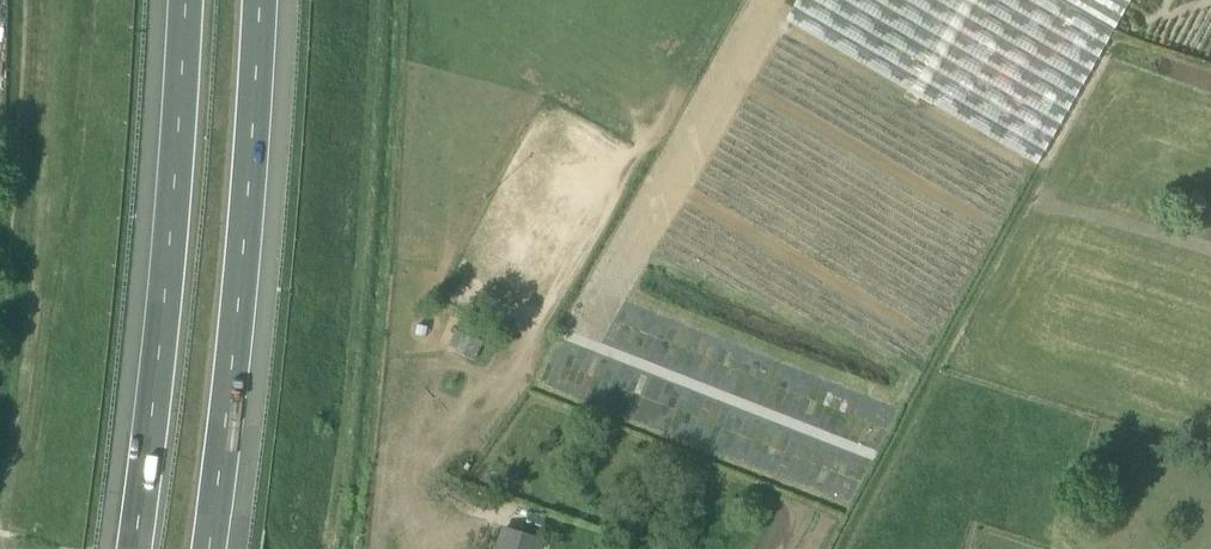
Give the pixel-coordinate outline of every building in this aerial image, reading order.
[(786,22),(1038,166),(1133,0),(798,0),(786,22)] [(482,341),(463,332),(454,351),(473,360),(482,341)] [(496,548),(542,548),(545,539),(503,526),(496,548)]
